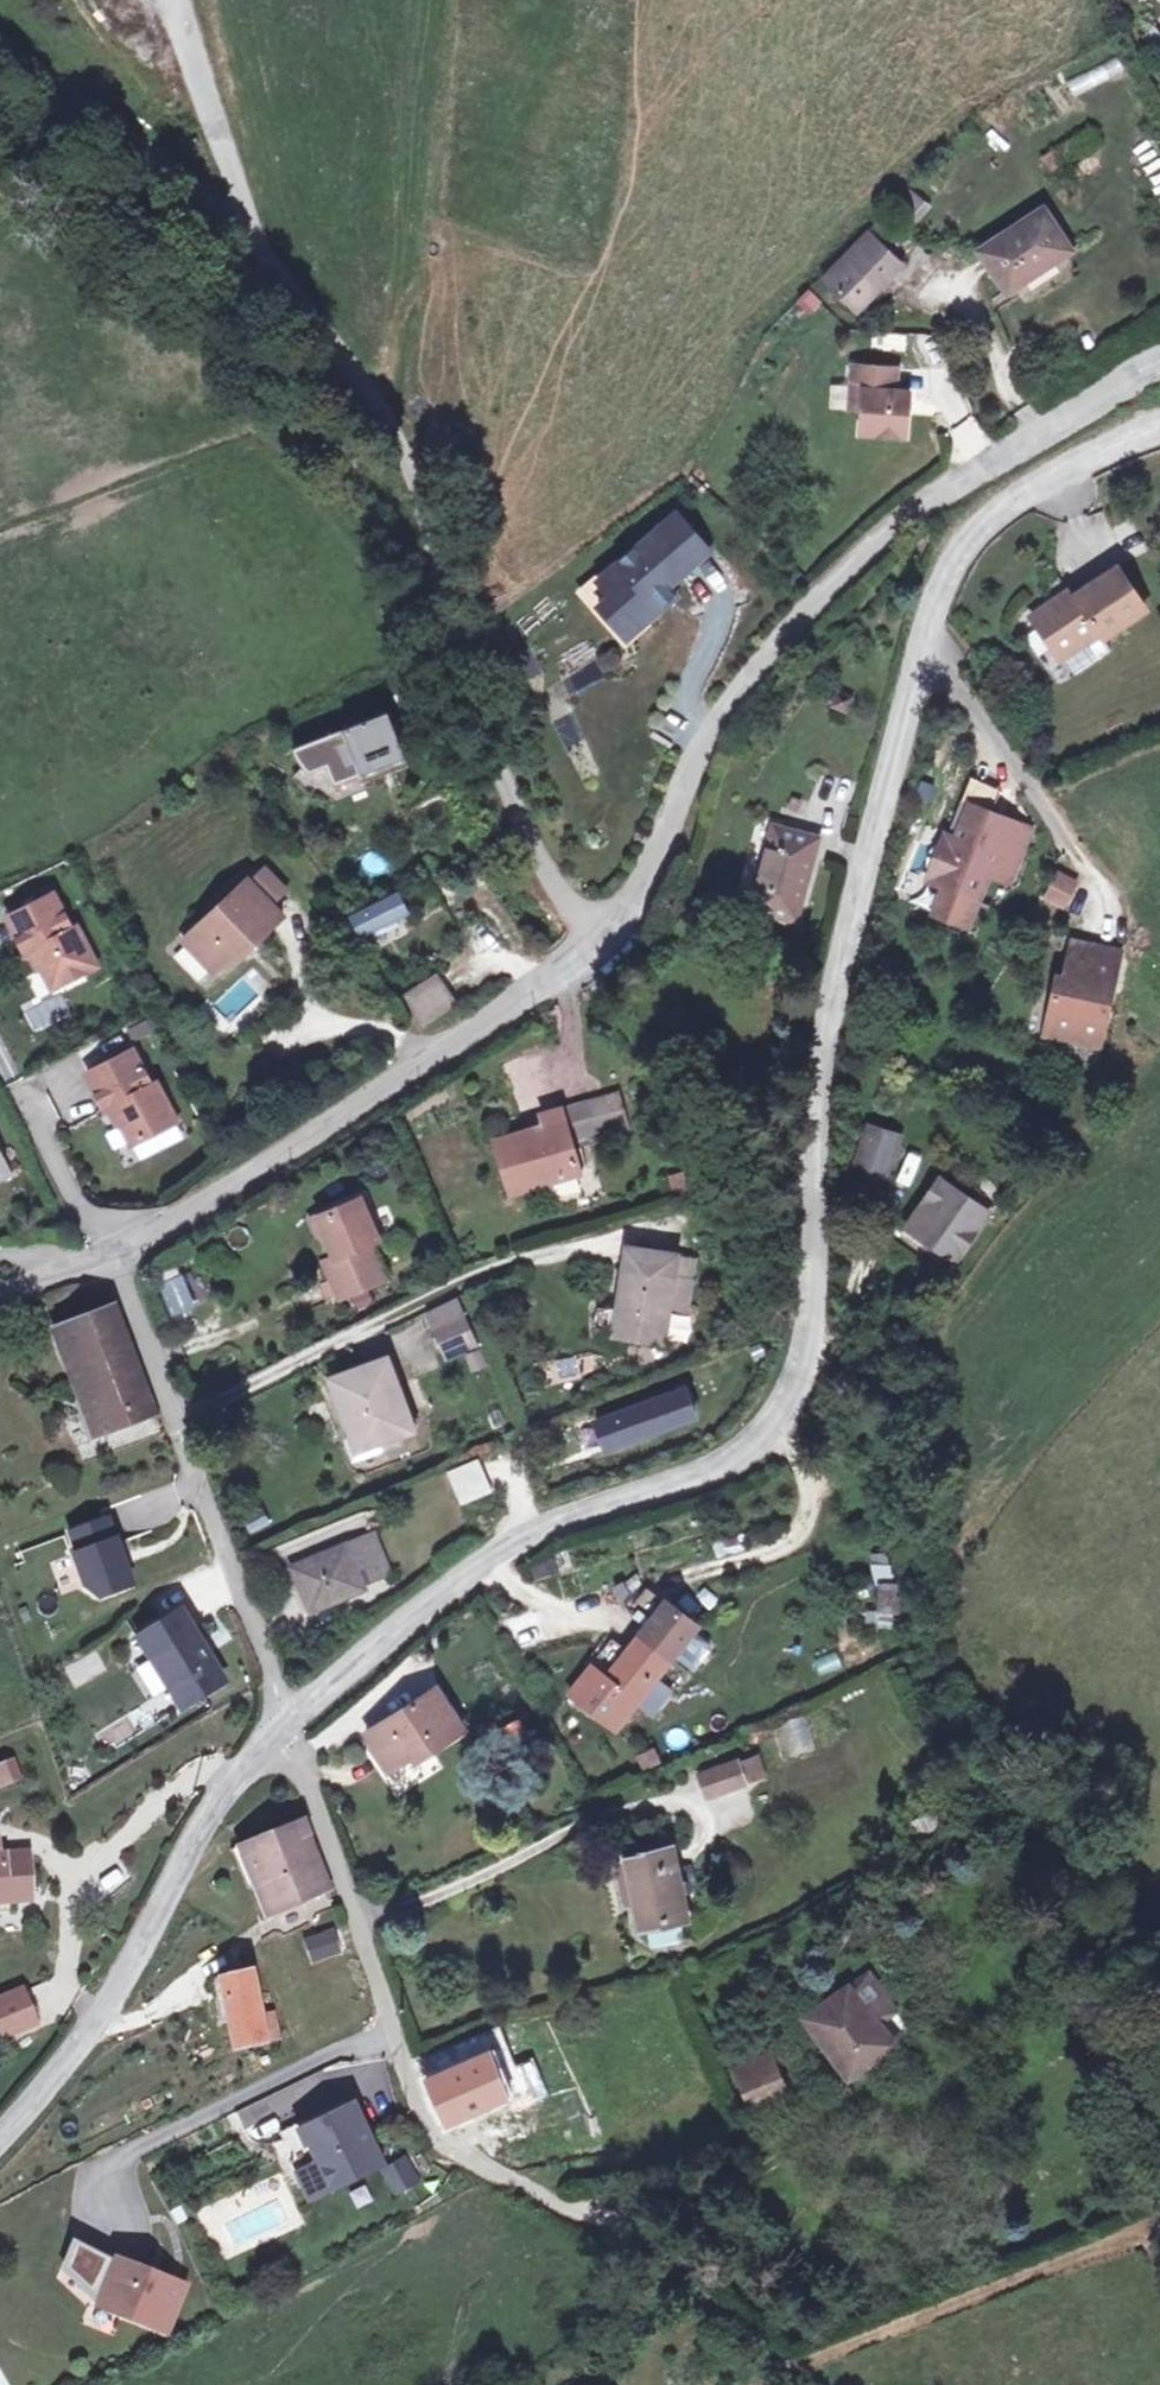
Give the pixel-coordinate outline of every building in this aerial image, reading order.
[(1120,60),(1067,77),(1072,92),(1125,74),(1120,60)] [(1044,208),(983,250),(1010,289),(1071,247),(1044,208)] [(869,240),(827,285),(855,311),(897,266),(869,240)] [(900,373),(855,370),(853,394),(866,394),(865,413),(864,438),(909,441),(912,396),(899,395),(900,373)] [(866,394),(853,394),(852,412),(865,413),(866,394)] [(682,600),(723,562),(689,526),(614,597),(627,611),(615,622),(634,642),(646,631),(656,641),(681,618),(678,615),(672,609),(682,600)] [(1037,617),(1068,662),(1105,637),(1112,645),(1152,617),(1125,571),(1079,601),(1060,602),(1037,617)] [(688,606),(682,600),(672,609),(678,615),(688,606)] [(563,654),(570,671),(596,662),(589,644),(563,654)] [(559,681),(567,699),(606,680),(598,663),(559,681)] [(383,715),(287,752),(294,766),(303,776),(321,769),(329,788),(400,759),(383,715)] [(967,789),(945,847),(953,850),(966,815),(987,823),(995,800),(967,789)] [(987,823),(966,815),(953,850),(945,847),(942,845),(925,892),(945,899),(936,923),(968,935),(986,884),(1008,892),(1018,864),(997,857),(1006,830),(987,823)] [(763,903),(807,916),(830,841),(786,828),(763,903)] [(1027,838),(1006,830),(997,857),(1018,864),(1027,838)] [(1068,915),(1081,879),(1057,870),(1043,905),(1068,915)] [(271,880),(259,890),(276,912),(289,902),(271,880)] [(186,941),(214,976),(235,959),(253,945),(257,950),(287,926),(276,912),(259,890),(256,886),(186,941)] [(403,890),(354,914),(365,936),(378,930),(379,933),(404,922),(402,919),(415,913),(403,890)] [(58,899),(12,922),(31,959),(37,956),(55,993),(99,971),(80,933),(75,935),(58,899)] [(1057,976),(1045,1035),(1101,1046),(1120,950),(1071,940),(1065,977),(1057,976)] [(39,967),(24,973),(38,1006),(52,1000),(39,967)] [(439,973),(405,997),(426,1027),(460,1003),(439,973)] [(130,1055),(84,1078),(103,1115),(109,1112),(128,1149),(172,1128),(153,1089),(148,1092),(130,1055)] [(586,1080),(599,1108),(626,1095),(613,1068),(586,1080)] [(586,1080),(558,1093),(572,1121),(599,1108),(586,1080)] [(490,1129),(517,1182),(584,1148),(572,1121),(558,1093),(541,1101),(546,1111),(519,1123),(516,1117),(490,1129)] [(902,1138),(871,1127),(854,1174),(885,1185),(902,1138)] [(993,1215),(974,1199),(983,1190),(984,1189),(956,1166),(916,1210),(918,1211),(913,1216),(938,1237),(943,1232),(963,1249),(993,1215)] [(983,1190),(974,1199),(993,1215),(1002,1204),(984,1189),(983,1190)] [(340,1257),(328,1263),(345,1300),(389,1280),(373,1241),(383,1236),(363,1197),(324,1216),(340,1257)] [(309,1222),(328,1263),(340,1257),(324,1216),(309,1222)] [(630,1248),(627,1272),(678,1278),(681,1254),(630,1248)] [(619,1337),(670,1343),(673,1314),(691,1316),(695,1279),(678,1278),(627,1272),(619,1337)] [(185,1275),(161,1281),(170,1316),(194,1310),(185,1275)] [(446,1310),(453,1327),(480,1315),(472,1297),(446,1310)] [(111,1312),(57,1334),(97,1436),(152,1415),(111,1312)] [(480,1315),(453,1327),(465,1353),(492,1341),(480,1315)] [(390,1362),(334,1383),(356,1442),(376,1435),(381,1448),(416,1435),(390,1362)] [(699,1389),(611,1425),(619,1447),(710,1418),(699,1389)] [(376,1435),(356,1442),(363,1461),(383,1454),(381,1448),(376,1435)] [(481,1459),(454,1470),(466,1499),(493,1488),(481,1459)] [(107,1529),(70,1542),(77,1562),(72,1564),(84,1596),(97,1607),(130,1595),(107,1529)] [(375,1530),(294,1566),(316,1612),(371,1587),(367,1580),(393,1568),(375,1530)] [(870,1554),(872,1579),(890,1577),(888,1553),(870,1554)] [(901,1616),(897,1580),(875,1582),(878,1618),(901,1616)] [(628,1607),(641,1620),(660,1599),(647,1587),(628,1607)] [(669,1601),(643,1633),(674,1658),(676,1656),(696,1631),(700,1626),(669,1601)] [(179,1611),(136,1637),(149,1659),(156,1654),(174,1684),(166,1688),(178,1708),(222,1682),(179,1611)] [(712,1644),(696,1631),(676,1656),(692,1669),(712,1644)] [(674,1658),(643,1633),(629,1651),(637,1657),(616,1683),(608,1677),(593,1665),(570,1693),(616,1730),(674,1658)] [(637,1657),(629,1651),(608,1677),(616,1683),(637,1657)] [(64,1670),(73,1688),(105,1673),(97,1655),(64,1670)] [(398,1771),(420,1755),(440,1741),(447,1752),(477,1730),(445,1685),(373,1734),(398,1771)] [(804,1713),(781,1721),(794,1760),(780,1765),(791,1799),(835,1785),(822,1745),(825,1744),(821,1732),(811,1735),(804,1713)] [(124,1720),(98,1733),(108,1752),(134,1739),(124,1720)] [(428,1766),(447,1752),(440,1741),(420,1755),(428,1766)] [(24,1779),(15,1756),(0,1763),(0,1789),(24,1779)] [(705,1772),(716,1798),(750,1784),(739,1758),(705,1772)] [(326,1896),(303,1825),(238,1848),(252,1887),(263,1914),(326,1896)] [(37,1908),(32,1847),(4,1848),(1,1827),(0,1827),(0,1911),(37,1908)] [(252,1887),(238,1848),(230,1851),(245,1890),(252,1887)] [(637,1858),(638,1862),(646,1907),(651,1932),(659,1931),(693,1925),(698,1924),(684,1850),(637,1858)] [(646,1907),(638,1862),(629,1863),(637,1909),(646,1907)] [(693,1925),(659,1931),(663,1950),(696,1944),(693,1925)] [(353,1949),(348,1934),(330,1939),(335,1955),(353,1949)] [(286,2035),(276,2011),(262,2010),(253,1972),(219,1978),(236,2044),(286,2035)] [(2,1995),(5,2003),(13,2021),(15,2028),(51,2013),(38,1980),(2,1995)] [(876,1980),(821,2019),(862,2081),(902,2053),(886,2032),(902,2020),(876,1980)] [(5,2003),(0,2004),(0,2027),(13,2021),(5,2003)] [(446,2077),(442,2079),(459,2124),(519,2098),(526,2116),(560,2097),(547,2057),(529,2065),(513,2026),(437,2057),(446,2077)] [(780,2065),(752,2075),(768,2116),(795,2105),(780,2065)] [(355,2107),(288,2140),(315,2197),(362,2174),(357,2164),(378,2154),(355,2107)] [(378,2154),(357,2164),(362,2174),(383,2164),(378,2154)] [(411,2165),(384,2176),(399,2203),(422,2190),(411,2165)] [(354,2209),(372,2203),(365,2185),(348,2192),(354,2209)] [(100,2301),(171,2329),(182,2300),(168,2295),(174,2279),(118,2257),(80,2238),(69,2267),(107,2282),(100,2301)] [(188,2284),(174,2279),(168,2295),(182,2300),(188,2284)]
